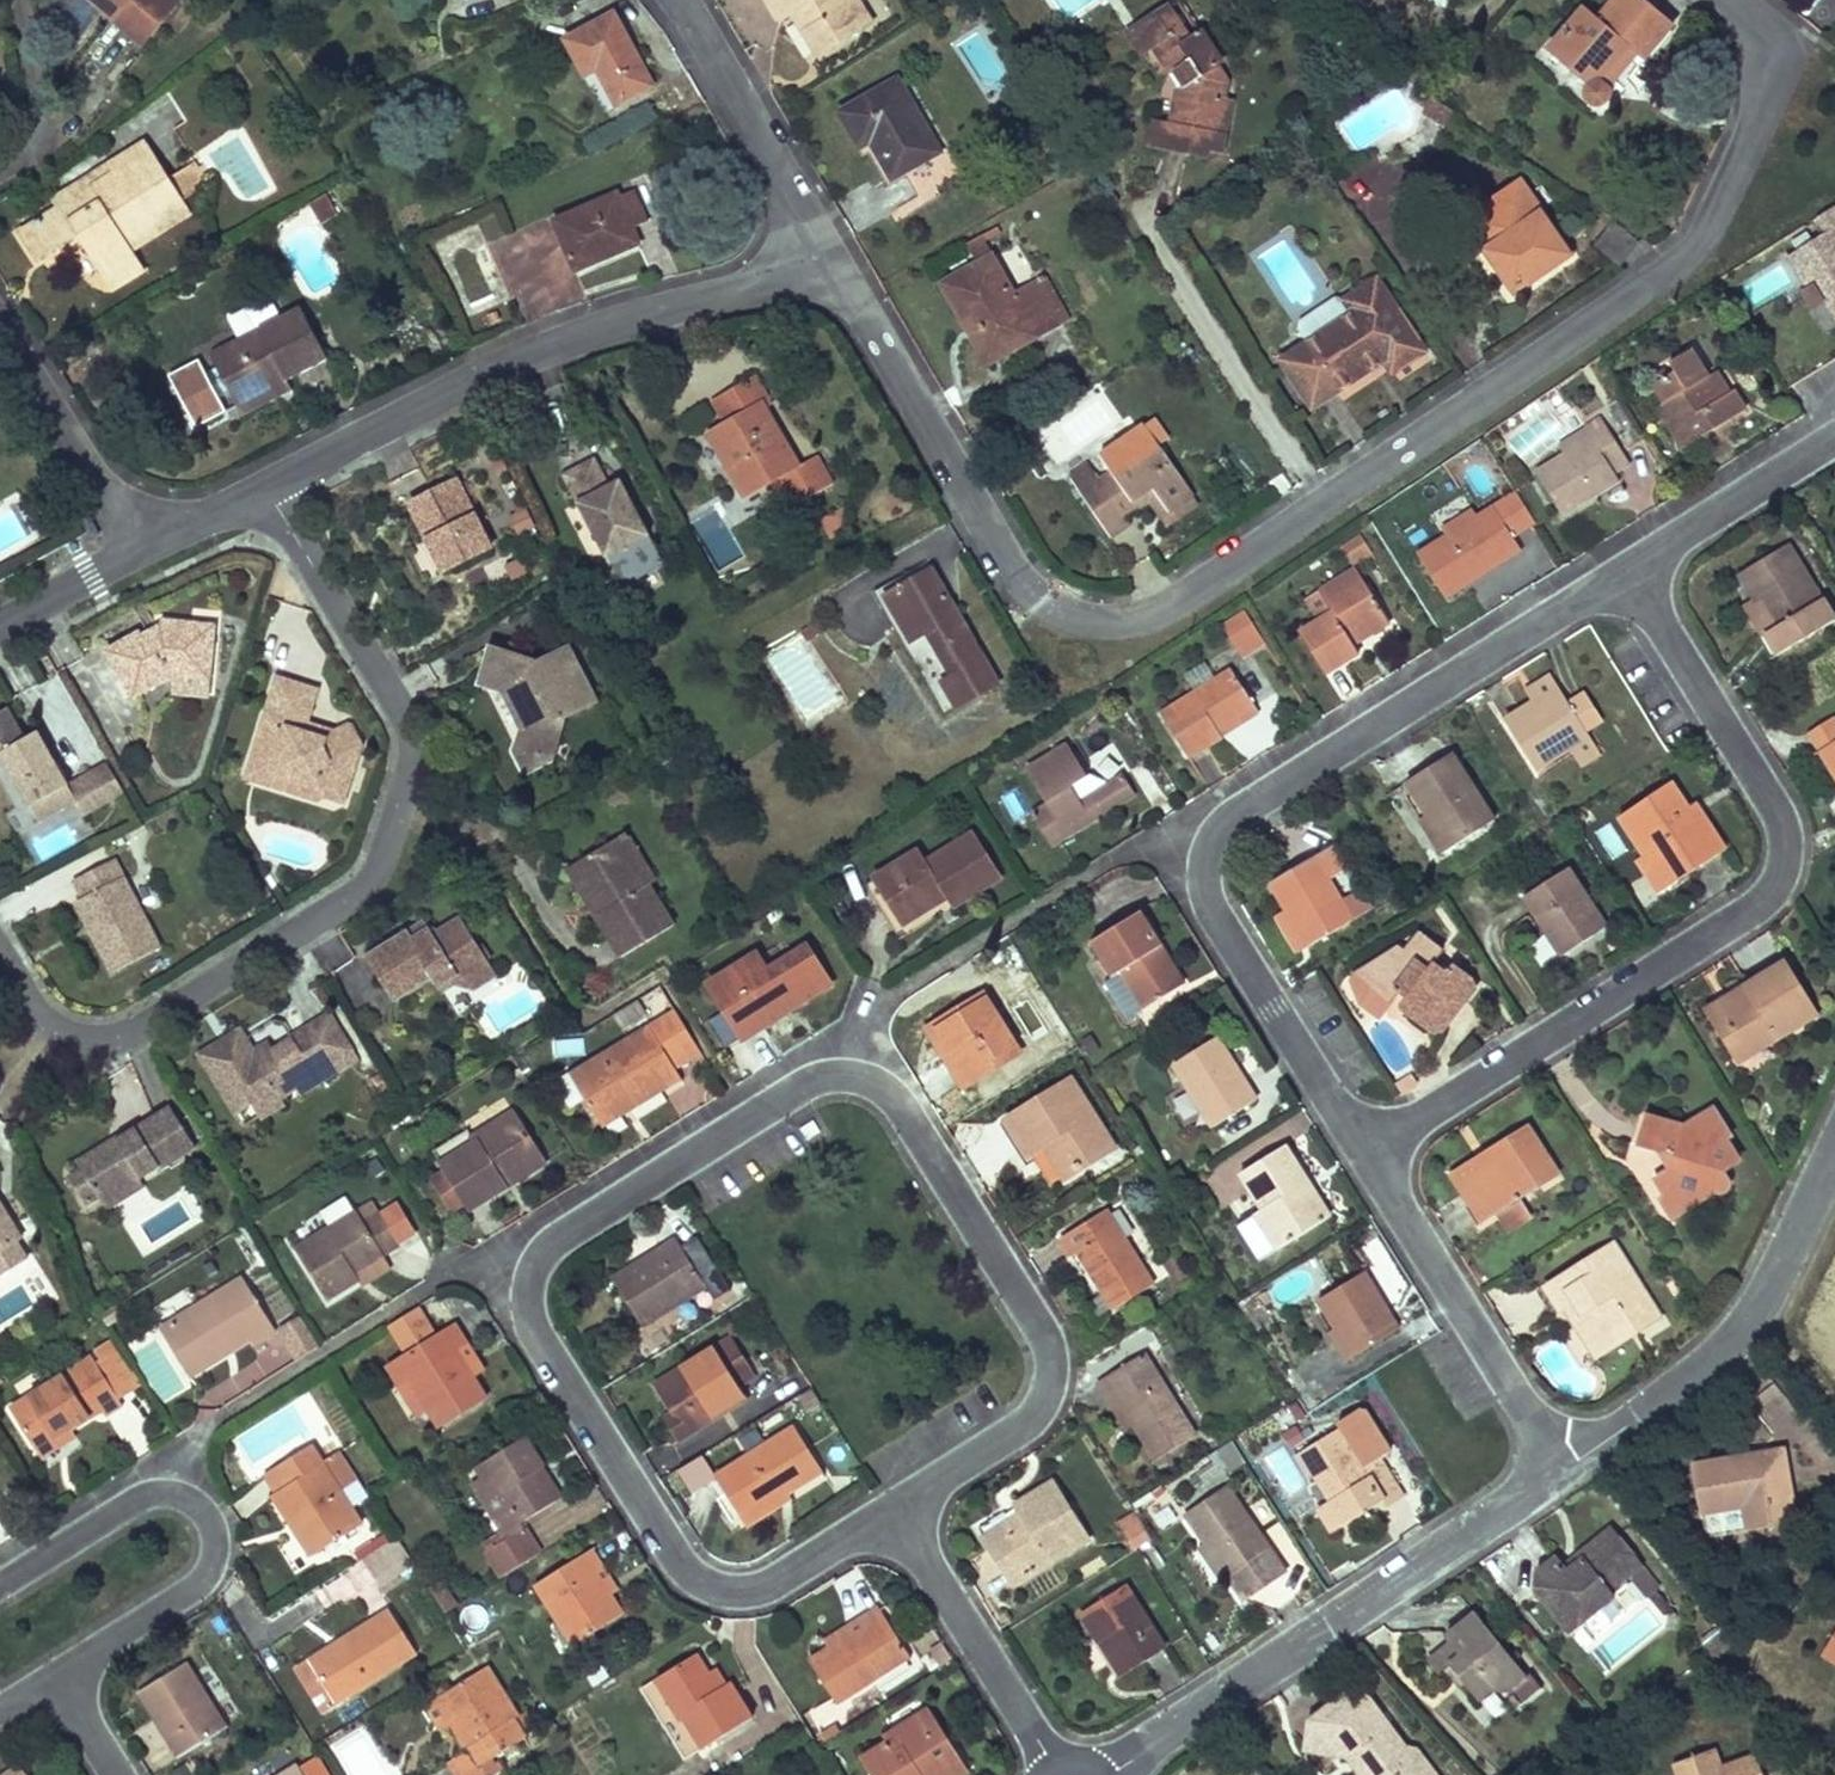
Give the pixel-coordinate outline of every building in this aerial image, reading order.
[(104,0),(91,0),(114,19),(119,13),(104,0)] [(119,13),(114,19),(145,45),(181,1),(180,0),(104,0),(119,13)] [(781,21),(795,14),(801,22),(806,19),(810,27),(804,29),(819,55),(866,28),(849,0),(768,0),(781,21)] [(861,0),(849,0),(866,28),(875,23),(861,0)] [(1611,87),(1602,79),(1631,47),(1640,55),(1645,60),(1675,26),(1647,0),(1616,0),(1600,18),(1588,7),(1550,51),(1587,85),(1584,89),(1584,95),(1585,101),(1589,106),(1595,109),(1602,108),(1608,105),(1612,100),(1613,93),(1611,87)] [(1155,45),(1174,76),(1182,72),(1188,83),(1181,87),(1173,124),(1167,123),(1163,147),(1208,156),(1209,147),(1225,150),(1234,104),(1228,102),(1231,84),(1219,66),(1223,62),(1204,31),(1190,39),(1171,7),(1140,26),(1153,47),(1155,45)] [(615,14),(568,37),(586,73),(601,65),(605,72),(602,73),(618,103),(653,85),(633,47),(615,14)] [(801,22),(804,29),(810,27),(806,19),(801,22)] [(1144,52),(1153,47),(1140,26),(1131,32),(1144,52)] [(1602,79),(1611,87),(1640,55),(1631,47),(1602,79)] [(1174,76),(1181,87),(1188,83),(1182,72),(1174,76)] [(1040,92),(1031,77),(1016,86),(1025,101),(1040,92)] [(865,126),(894,176),(904,171),(920,198),(936,188),(961,174),(946,147),(939,151),(899,80),(844,111),(855,131),(865,126)] [(1412,95),(1429,107),(1436,98),(1420,87),(1418,86),(1412,95)] [(1050,107),(1040,92),(1025,101),(1035,117),(1050,107)] [(1436,98),(1429,107),(1426,110),(1446,124),(1455,111),(1436,98)] [(1154,145),(1163,147),(1167,123),(1159,122),(1154,145)] [(888,180),(894,176),(865,126),(855,131),(863,144),(866,142),(888,180)] [(146,140),(88,177),(94,186),(63,205),(20,231),(38,261),(79,236),(91,255),(101,248),(121,280),(143,266),(133,250),(128,241),(187,204),(184,199),(200,189),(197,184),(206,179),(196,161),(170,177),(146,140)] [(57,196),(63,205),(94,186),(88,177),(57,196)] [(1523,183),(1491,204),(1478,213),(1496,240),(1487,247),(1517,292),(1571,256),(1523,183)] [(1478,213),(1491,204),(1480,187),(1458,202),(1487,247),(1496,240),(1478,213)] [(617,192),(556,219),(578,269),(640,242),(633,225),(650,217),(637,188),(620,195),(617,192)] [(941,197),(936,188),(920,198),(924,207),(941,197)] [(319,223),(337,215),(328,193),(310,201),(319,223)] [(192,213),(187,204),(128,241),(133,250),(192,213)] [(1834,328),(1834,205),(1814,217),(1822,230),(1780,255),(1827,333),(1834,328)] [(1634,241),(1618,228),(1603,245),(1619,259),(1634,241)] [(101,248),(91,255),(110,286),(121,280),(101,248)] [(1040,326),(1044,333),(1057,326),(1044,303),(1056,296),(1046,279),(1017,294),(996,255),(947,281),(968,319),(980,313),(999,348),(1040,326)] [(1348,299),(1356,311),(1309,342),(1285,358),(1315,403),(1386,358),(1394,369),(1424,349),(1379,278),(1348,299)] [(229,315),(235,340),(282,315),(271,293),(229,315)] [(1299,327),(1309,342),(1356,311),(1348,299),(1346,296),(1338,295),(1300,319),(1299,327)] [(1069,320),(1056,296),(1044,303),(1057,326),(1069,320)] [(329,358),(301,305),(282,315),(235,340),(211,352),(239,406),(277,387),(274,380),(284,375),(287,381),(290,379),(329,358)] [(980,313),(968,319),(991,362),(1044,333),(1040,326),(999,348),(980,313)] [(1682,434),(1693,451),(1742,421),(1729,400),(1722,405),(1713,411),(1699,388),(1683,362),(1662,375),(1668,384),(1647,397),(1660,417),(1674,439),(1682,434)] [(729,420),(710,431),(747,497),(778,479),(794,506),(834,484),(818,455),(800,466),(767,408),(763,401),(771,397),(758,374),(727,391),(740,415),(729,420)] [(295,390),(290,379),(287,381),(284,375),(274,380),(277,387),(239,406),(244,417),(295,390)] [(1713,411),(1722,405),(1708,382),(1699,388),(1713,411)] [(740,415),(727,391),(716,398),(729,420),(740,415)] [(775,404),(771,397),(763,401),(767,408),(775,404)] [(1676,462),(1693,451),(1682,434),(1674,439),(1660,417),(1651,422),(1676,462)] [(1094,471),(1076,484),(1111,535),(1130,523),(1125,515),(1120,508),(1154,486),(1170,509),(1193,494),(1161,445),(1147,424),(1123,439),(1102,454),(1114,472),(1100,480),(1094,471)] [(1557,525),(1612,491),(1606,482),(1599,470),(1615,460),(1594,426),(1577,436),(1584,447),(1530,480),(1557,525)] [(608,558),(651,536),(621,480),(610,486),(596,459),(564,475),(608,558)] [(1623,472),(1615,460),(1599,470),(1606,482),(1623,472)] [(1076,484),(1094,471),(1089,463),(1071,475),(1076,484)] [(456,480),(409,505),(430,544),(437,540),(452,568),(491,547),(456,480)] [(1120,508),(1125,515),(1151,499),(1168,522),(1199,502),(1193,494),(1170,509),(1154,486),(1120,508)] [(826,540),(857,522),(846,503),(815,521),(826,540)] [(93,513),(82,518),(91,536),(102,530),(93,513)] [(1435,607),(1512,560),(1486,518),(1470,528),(1437,548),(1410,564),(1435,607)] [(1437,548),(1470,528),(1464,518),(1431,538),(1437,548)] [(437,540),(430,544),(445,572),(452,568),(437,540)] [(1365,565),(1352,545),(1336,556),(1349,576),(1365,565)] [(1772,668),(1827,633),(1776,551),(1724,583),(1745,615),(1750,612),(1768,640),(1759,646),(1772,668)] [(961,707),(998,685),(933,571),(889,595),(914,641),(929,633),(955,677),(947,682),(961,707)] [(1347,649),(1381,628),(1349,576),(1309,600),(1321,621),(1291,640),(1317,683),(1354,661),(1347,649)] [(171,672),(192,673),(210,660),(213,622),(161,618),(160,631),(147,639),(140,628),(109,647),(136,693),(171,672)] [(1260,653),(1240,621),(1218,634),(1237,666),(1260,653)] [(498,666),(505,649),(494,646),(488,663),(498,666)] [(1764,673),(1772,668),(1759,646),(1750,651),(1764,673)] [(1826,651),(1834,669),(1834,646),(1826,651)] [(536,661),(505,649),(498,666),(488,663),(481,682),(504,690),(523,730),(516,751),(523,765),(543,753),(548,736),(558,740),(565,721),(563,717),(595,700),(568,647),(535,664),(536,661)] [(209,674),(210,660),(192,673),(209,674)] [(181,690),(212,692),(212,678),(181,676),(181,690)] [(350,726),(333,734),(323,739),(307,733),(305,729),(307,721),(317,688),(280,676),(255,758),(275,764),(278,772),(295,776),(291,790),(318,799),(321,790),(345,798),(362,745),(350,726)] [(1528,719),(1579,688),(1572,677),(1521,709),(1528,719)] [(1597,677),(1579,688),(1599,722),(1618,710),(1597,677)] [(1245,712),(1225,679),(1153,723),(1179,766),(1214,744),(1208,735),(1245,712)] [(1525,778),(1604,730),(1599,722),(1579,688),(1528,719),(1521,709),(1493,726),(1525,778)] [(27,737),(9,706),(0,711),(0,754),(1,753),(1,752),(27,737)] [(1251,721),(1245,712),(1208,735),(1214,744),(1251,721)] [(328,728),(307,721),(305,729),(307,733),(323,739),(333,734),(328,728)] [(1,753),(31,805),(52,792),(61,808),(76,799),(85,814),(106,802),(88,771),(69,782),(64,772),(58,776),(50,762),(56,758),(39,730),(27,737),(1,752),(1,753)] [(1824,732),(1797,749),(1811,772),(1820,766),(1834,791),(1834,749),(1824,732)] [(543,753),(523,765),(528,772),(552,757),(558,740),(548,736),(543,753)] [(1061,795),(1077,785),(1058,755),(1015,782),(1036,815),(1022,824),(1036,847),(1085,816),(1091,825),(1125,804),(1113,785),(1071,811),(1061,795)] [(64,772),(56,758),(50,762),(58,776),(64,772)] [(106,761),(88,771),(106,802),(124,792),(106,761)] [(1486,831),(1443,762),(1396,792),(1415,823),(1407,828),(1430,865),(1486,831)] [(1811,772),(1827,801),(1834,795),(1834,791),(1820,766),(1811,772)] [(52,792),(31,805),(40,820),(61,808),(52,792)] [(1681,820),(1665,793),(1610,826),(1634,867),(1627,871),(1636,887),(1659,874),(1666,886),(1687,873),(1693,882),(1720,866),(1689,815),(1681,820)] [(1834,814),(1834,795),(1827,801),(1834,814)] [(1042,856),(1091,825),(1085,816),(1036,847),(1042,856)] [(41,857),(76,845),(69,825),(35,837),(41,857)] [(629,832),(616,839),(632,866),(644,858),(629,832)] [(658,880),(644,858),(632,866),(616,839),(573,864),(596,901),(604,896),(611,908),(597,916),(621,957),(676,925),(651,884),(658,880)] [(913,862),(868,890),(893,932),(935,907),(940,916),(988,886),(962,843),(918,870),(913,862)] [(1337,875),(1323,852),(1259,893),(1298,954),(1342,926),(1317,888),(1337,875)] [(161,947),(116,858),(75,878),(84,896),(77,900),(112,971),(161,947)] [(567,867),(597,916),(611,908),(604,896),(596,901),(573,864),(567,867)] [(1659,874),(1636,887),(1649,908),(1693,882),(1687,873),(1666,886),(1659,874)] [(1592,937),(1555,877),(1509,905),(1546,965),(1592,937)] [(885,949),(940,916),(935,907),(893,932),(868,890),(854,898),(885,949)] [(489,961),(462,918),(443,930),(432,929),(421,935),(419,931),(412,935),(410,932),(371,956),(397,998),(435,974),(442,984),(464,971),(467,975),(489,961)] [(427,921),(410,932),(412,935),(419,931),(421,935),(432,929),(427,921)] [(1171,991),(1128,922),(1082,951),(1101,982),(1090,988),(1114,1027),(1171,991)] [(1469,1002),(1466,992),(1447,978),(1442,985),(1427,975),(1437,961),(1414,944),(1398,966),(1393,960),(1354,983),(1362,995),(1386,1015),(1394,1004),(1401,1009),(1398,1013),(1396,1024),(1423,1045),(1438,1043),(1469,1002)] [(723,1048),(808,994),(786,960),(748,985),(740,972),(693,1002),(723,1048)] [(497,973),(489,961),(467,975),(474,987),(497,973)] [(467,975),(464,971),(442,984),(444,988),(467,975)] [(1807,1030),(1776,976),(1700,1019),(1731,1073),(1807,1030)] [(955,1099),(1010,1065),(971,1001),(915,1035),(955,1099)] [(329,1013),(311,1023),(338,1067),(355,1056),(329,1013)] [(224,1051),(218,1043),(200,1054),(236,1112),(251,1102),(274,1088),(279,1097),(316,1075),(319,1079),(338,1067),(311,1023),(295,1033),(294,1037),(276,1048),(271,1040),(255,1050),(247,1037),(224,1051)] [(658,1025),(552,1091),(581,1139),(606,1124),(603,1119),(658,1086),(639,1056),(666,1039),(658,1025)] [(242,1028),(218,1043),(224,1051),(247,1037),(242,1028)] [(1198,1137),(1242,1110),(1203,1046),(1159,1073),(1198,1137)] [(321,1082),(319,1079),(316,1075),(279,1097),(274,1088),(251,1102),(261,1117),(321,1082)] [(1053,1186),(1099,1157),(1055,1087),(994,1125),(1018,1163),(1033,1153),(1053,1186)] [(117,1138),(78,1162),(100,1199),(138,1175),(139,1176),(159,1164),(161,1167),(197,1145),(172,1106),(120,1139),(117,1138)] [(1722,1141),(1706,1115),(1674,1134),(1640,1125),(1631,1157),(1670,1168),(1668,1176),(1648,1188),(1661,1207),(1653,1211),(1664,1228),(1705,1203),(1721,1203),(1728,1194),(1717,1176),(1732,1166),(1717,1144),(1722,1141)] [(491,1120),(450,1145),(445,1136),(412,1156),(421,1171),(448,1216),(522,1171),(491,1120)] [(822,1133),(814,1121),(801,1130),(808,1141),(822,1133)] [(1548,1184),(1517,1134),(1441,1181),(1472,1231),(1548,1184)] [(1260,1259),(1314,1227),(1273,1156),(1226,1183),(1247,1218),(1239,1223),(1260,1259)] [(1670,1168),(1631,1157),(1632,1161),(1648,1188),(1668,1176),(1670,1168)] [(144,1184),(139,1176),(138,1175),(100,1199),(106,1208),(144,1184)] [(29,1259),(18,1241),(24,1237),(3,1203),(0,1204),(0,1276),(29,1259)] [(1106,1313),(1141,1291),(1092,1214),(1050,1241),(1063,1262),(1071,1258),(1106,1313)] [(346,1228),(340,1218),(275,1259),(308,1311),(340,1291),(335,1282),(379,1255),(358,1221),(346,1228)] [(698,1235),(684,1243),(714,1295),(728,1287),(698,1235)] [(623,1341),(688,1300),(658,1252),(641,1263),(647,1273),(622,1289),(616,1278),(593,1293),(623,1341)] [(1626,1340),(1646,1328),(1601,1252),(1530,1295),(1546,1322),(1563,1312),(1585,1348),(1619,1328),(1626,1340)] [(647,1273),(641,1263),(616,1278),(622,1289),(647,1273)] [(1328,1368),(1382,1336),(1350,1282),(1303,1310),(1320,1340),(1314,1344),(1328,1368)] [(252,1344),(217,1287),(134,1337),(163,1384),(222,1348),(228,1359),(252,1344)] [(1575,1370),(1626,1340),(1619,1328),(1585,1348),(1563,1312),(1546,1322),(1558,1342),(1575,1370)] [(464,1406),(435,1359),(444,1354),(431,1334),(364,1375),(376,1396),(388,1389),(416,1435),(464,1406)] [(734,1386),(709,1346),(634,1393),(653,1425),(660,1421),(672,1440),(724,1408),(717,1397),(734,1386)] [(1144,1468),(1183,1442),(1131,1362),(1085,1392),(1115,1438),(1122,1434),(1144,1468)] [(70,1374),(90,1407),(107,1397),(86,1363),(70,1374)] [(65,1366),(0,1405),(0,1451),(5,1459),(42,1437),(72,1419),(77,1428),(96,1416),(90,1407),(70,1374),(65,1366)] [(1330,1436),(1280,1465),(1294,1490),(1302,1485),(1317,1510),(1330,1532),(1356,1517),(1372,1508),(1376,1516),(1393,1507),(1370,1467),(1380,1461),(1357,1421),(1348,1419),(1327,1431),(1330,1436)] [(801,1479),(774,1434),(694,1482),(718,1522),(764,1494),(767,1500),(801,1479)] [(42,1437),(5,1459),(10,1468),(48,1446),(42,1437)] [(520,1476),(501,1444),(458,1469),(466,1483),(450,1492),(483,1550),(466,1560),(480,1584),(517,1561),(499,1530),(534,1510),(516,1479),(520,1476)] [(1793,1483),(1806,1479),(1799,1445),(1785,1448),(1793,1483)] [(1793,1483),(1785,1448),(1699,1468),(1711,1520),(1736,1514),(1743,1542),(1817,1525),(1806,1479),(1793,1483)] [(290,1566),(341,1536),(291,1452),(243,1481),(278,1538),(274,1541),(290,1566)] [(1000,1592),(1075,1544),(1040,1488),(965,1536),(1000,1592)] [(1273,1581),(1215,1488),(1170,1516),(1191,1549),(1214,1586),(1229,1609),(1251,1595),(1273,1581)] [(771,1506),(767,1500),(764,1494),(718,1522),(725,1533),(771,1506)] [(1320,1538),(1330,1532),(1317,1510),(1307,1516),(1320,1538)] [(1139,1544),(1121,1514),(1104,1524),(1122,1555),(1139,1544)] [(377,1587),(413,1566),(391,1528),(355,1548),(377,1587)] [(1646,1570),(1617,1535),(1570,1574),(1566,1570),(1562,1565),(1542,1581),(1541,1600),(1556,1618),(1567,1610),(1584,1631),(1617,1604),(1612,1598),(1646,1570)] [(1208,1589),(1214,1586),(1191,1549),(1185,1552),(1208,1589)] [(582,1575),(571,1556),(514,1592),(553,1655),(600,1626),(588,1607),(572,1581),(582,1575)] [(598,1600),(582,1575),(572,1581),(588,1607),(598,1600)] [(1131,1673),(1150,1661),(1111,1596),(1066,1623),(1086,1656),(1091,1652),(1111,1685),(1131,1673)] [(1573,1640),(1584,1631),(1567,1610),(1556,1618),(1573,1640)] [(1546,1693),(1479,1616),(1466,1628),(1452,1639),(1455,1642),(1468,1658),(1457,1668),(1485,1702),(1497,1693),(1516,1696),(1528,1709),(1546,1693)] [(396,1659),(371,1617),(285,1669),(291,1680),(310,1711),(396,1659)] [(792,1675),(817,1716),(888,1671),(856,1619),(841,1629),(848,1641),(792,1675)] [(1815,1659),(1834,1670),(1834,1626),(1815,1659)] [(1722,1667),(1743,1653),(1731,1639),(1712,1652),(1722,1667)] [(1434,1661),(1440,1668),(1446,1676),(1457,1668),(1468,1658),(1455,1642),(1434,1661)] [(656,1728),(661,1725),(681,1758),(731,1728),(708,1691),(693,1701),(670,1664),(631,1687),(656,1728)] [(206,1735),(166,1669),(117,1699),(133,1725),(140,1720),(155,1745),(148,1749),(158,1764),(206,1735)] [(468,1679),(404,1716),(418,1739),(429,1733),(445,1760),(450,1756),(461,1774),(464,1774),(503,1753),(491,1733),(497,1730),(468,1679)] [(1362,1688),(1338,1707),(1314,1726),(1327,1741),(1342,1761),(1356,1763),(1367,1774),(1422,1774),(1420,1752),(1413,1750),(1398,1747),(1385,1730),(1391,1724),(1362,1688)] [(140,1720),(133,1725),(148,1749),(155,1745),(140,1720)] [(858,1750),(862,1756),(838,1771),(841,1774),(918,1774),(933,1766),(906,1721),(858,1750)] [(335,1739),(352,1774),(392,1774),(368,1723),(335,1739)] [(1413,1750),(1391,1724),(1385,1730),(1398,1747),(1413,1750)] [(1314,1726),(1307,1754),(1342,1761),(1327,1741),(1314,1726)] [(1420,1752),(1422,1774),(1439,1774),(1420,1752)] [(450,1756),(445,1760),(434,1766),(439,1774),(461,1774),(450,1756)] [(1676,1774),(1718,1774),(1714,1762),(1676,1774)] [(1754,1765),(1725,1774),(1757,1774),(1754,1765)] [(933,1766),(918,1774),(938,1774),(933,1766)]
